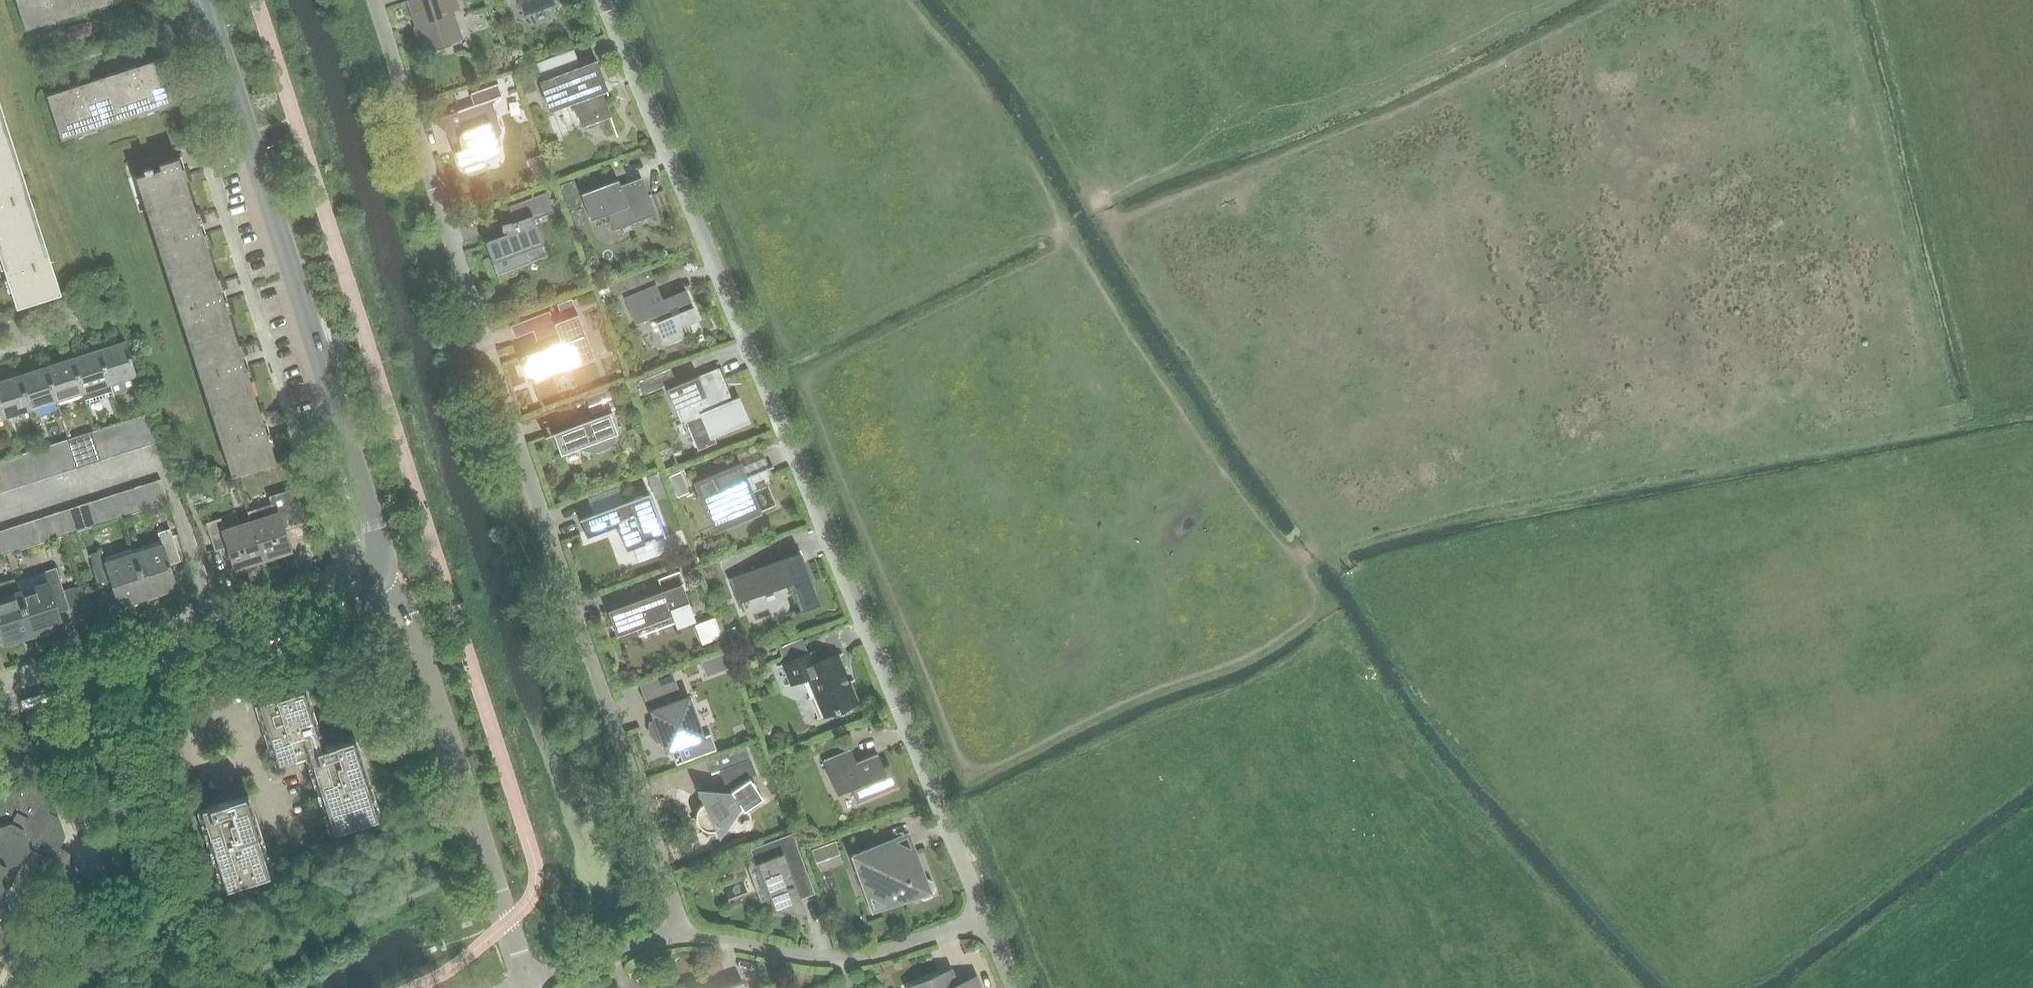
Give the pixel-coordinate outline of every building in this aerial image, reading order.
[(81,10),(77,0),(14,0),(23,28),(81,10)] [(81,10),(110,0),(77,0),(81,10)] [(415,28),(422,51),(458,39),(450,12),(459,9),(456,0),(413,0),(411,1),(419,27),(415,28)] [(524,15),(554,4),(552,0),(518,0),(524,15)] [(595,61),(580,66),(574,51),(538,64),(545,84),(542,85),(550,106),(572,98),(581,123),(608,112),(600,88),(605,86),(595,61)] [(160,59),(103,77),(117,121),(174,103),(160,59)] [(519,76),(525,93),(536,89),(529,72),(519,76)] [(60,140),(117,121),(103,77),(46,96),(60,140)] [(497,85),(470,95),(474,105),(501,95),(497,85)] [(461,149),(453,152),(459,167),(461,170),(464,173),(469,174),(473,174),(488,168),(485,160),(493,157),(496,156),(498,153),(499,150),(498,147),(495,138),(498,137),(500,134),(501,131),(501,128),(491,101),(502,97),(501,95),(474,105),(457,111),(464,131),(461,132),(459,135),(458,138),(458,141),(461,149)] [(0,106),(0,165),(17,159),(0,106)] [(144,205),(188,191),(177,157),(141,169),(143,173),(134,176),(144,205)] [(17,159),(0,165),(0,238),(39,226),(17,159)] [(655,215),(642,178),(620,186),(618,180),(580,194),(590,220),(608,213),(614,230),(655,215)] [(580,203),(572,182),(559,187),(567,208),(580,203)] [(484,242),(497,275),(547,256),(532,215),(552,207),(545,189),(508,203),(515,221),(514,222),(514,224),(505,228),(507,233),(484,242)] [(209,258),(188,191),(144,205),(165,272),(209,258)] [(39,226),(0,238),(0,251),(5,268),(2,269),(4,278),(8,277),(18,307),(61,292),(39,226)] [(231,326),(209,258),(165,272),(187,340),(231,326)] [(663,345),(693,332),(689,323),(698,319),(686,291),(663,300),(657,286),(624,299),(635,324),(651,317),(663,345)] [(558,305),(561,314),(575,309),(571,300),(558,305)] [(542,342),(544,347),(521,356),(531,382),(594,358),(577,314),(533,331),(537,344),(542,342)] [(253,393),(231,326),(187,340),(209,407),(253,393)] [(136,373),(124,338),(98,347),(112,391),(113,395),(139,387),(135,374),(136,373)] [(112,391),(98,347),(71,355),(82,391),(85,400),(112,391)] [(71,355),(45,364),(56,399),(82,391),(71,355)] [(18,372),(30,408),(56,399),(45,364),(18,372)] [(682,425),(685,424),(696,451),(714,443),(712,438),(713,437),(712,435),(745,421),(737,401),(733,403),(718,368),(667,390),(682,425)] [(674,382),(669,370),(637,383),(642,395),(674,382)] [(0,378),(0,406),(3,417),(30,408),(18,372),(0,378)] [(274,460),(253,393),(209,407),(231,475),(274,460)] [(137,415),(146,444),(158,440),(148,411),(137,415)] [(560,455),(578,449),(580,450),(583,451),(585,452),(588,452),(591,452),(594,452),(596,452),(599,451),(602,450),(604,448),(606,447),(608,445),(610,442),(612,440),(613,438),(614,435),(617,434),(609,412),(552,433),(560,455)] [(146,444),(137,415),(125,419),(135,448),(146,444)] [(135,448),(125,419),(114,423),(123,451),(135,448)] [(123,451),(114,423),(102,426),(112,455),(123,451)] [(112,455),(102,426),(91,430),(100,459),(112,455)] [(100,459),(91,430),(79,434),(89,463),(100,459)] [(89,463),(79,434),(68,438),(77,466),(89,463)] [(77,466),(68,438),(57,442),(66,470),(77,466)] [(66,470),(57,442),(45,445),(54,474),(66,470)] [(54,474),(45,445),(34,449),(43,478),(54,474)] [(43,478),(34,449),(22,453),(32,481),(43,478)] [(32,481),(22,453),(11,457),(20,485),(32,481)] [(11,457),(0,460),(0,463),(9,489),(20,485),(11,457)] [(0,463),(0,492),(9,489),(0,463)] [(714,525),(755,508),(738,467),(697,484),(714,525)] [(680,472),(669,477),(673,485),(683,481),(680,472)] [(659,473),(647,478),(651,488),(663,484),(659,473)] [(155,505),(167,501),(159,478),(148,482),(155,505)] [(155,505),(148,482),(136,486),(144,508),(155,505)] [(144,508),(136,486),(125,489),(132,512),(144,508)] [(248,512),(250,521),(263,559),(291,550),(284,528),(307,521),(296,488),(271,496),(274,504),(248,512)] [(132,512),(125,489),(113,493),(120,516),(132,512)] [(120,516),(113,493),(101,497),(109,520),(120,516)] [(579,521),(580,520),(586,537),(617,526),(626,550),(665,536),(649,493),(579,519),(579,521)] [(109,520),(101,497),(90,501),(97,523),(109,520)] [(97,523),(90,501),(78,504),(86,527),(97,523)] [(86,527),(78,504),(67,508),(74,531),(86,527)] [(74,531),(67,508),(55,512),(62,535),(74,531)] [(62,535),(55,512),(44,516),(51,538),(62,535)] [(51,538),(44,516),(32,519),(39,542),(51,538)] [(234,568),(263,559),(250,521),(224,530),(220,518),(206,523),(215,551),(227,547),(234,568)] [(39,542),(32,519),(20,523),(28,546),(39,542)] [(28,546),(20,523),(9,527),(16,550),(28,546)] [(9,527),(0,530),(0,539),(5,553),(16,550),(9,527)] [(147,596),(176,587),(169,564),(180,560),(169,528),(157,532),(161,544),(133,553),(147,596)] [(118,605),(147,596),(133,553),(105,562),(101,551),(89,555),(97,581),(109,577),(118,605)] [(819,605),(800,552),(729,579),(738,604),(790,585),(800,612),(819,605)] [(31,634),(61,625),(57,612),(68,609),(63,591),(55,567),(42,571),(46,583),(17,592),(31,634)] [(663,590),(607,611),(616,635),(672,614),(677,627),(696,620),(682,583),(683,583),(679,572),(659,579),(663,590)] [(4,643),(31,634),(17,592),(13,578),(0,583),(0,632),(4,643)] [(78,587),(63,591),(68,609),(84,604),(78,587)] [(704,641),(725,638),(721,615),(700,619),(704,641)] [(725,653),(715,657),(721,672),(730,668),(725,653)] [(856,700),(849,683),(854,681),(843,653),(814,666),(809,654),(777,667),(785,687),(809,677),(817,695),(808,699),(817,720),(839,711),(838,708),(856,700)] [(325,747),(305,688),(254,705),(274,766),(305,756),(330,834),(380,817),(354,738),(325,747)] [(650,723),(650,734),(657,742),(661,741),(665,752),(679,747),(683,760),(715,749),(710,736),(704,738),(688,696),(680,699),(676,688),(652,697),(660,720),(650,723)] [(883,767),(877,754),(856,762),(850,749),(822,761),(836,795),(851,789),(858,806),(899,789),(889,765),(883,767)] [(754,774),(749,761),(719,772),(723,785),(754,774)] [(24,862),(34,867),(40,884),(53,891),(70,885),(77,872),(72,854),(60,849),(66,837),(60,818),(48,812),(54,801),(49,783),(35,777),(0,788),(0,906),(24,862)] [(715,831),(717,831),(719,835),(739,806),(743,812),(763,799),(749,779),(730,792),(732,795),(699,791),(704,803),(702,804),(701,806),(699,807),(698,809),(697,811),(696,813),(696,815),(696,817),(696,819),(696,821),(697,823),(698,825),(699,827),(701,828),(702,830),(704,831),(706,831),(708,832),(710,832),(713,832),(715,831)] [(268,876),(268,875),(242,795),(201,809),(226,889),(268,876)] [(792,902),(800,899),(792,876),(807,870),(794,834),(750,849),(756,863),(755,863),(772,908),(772,909),(796,912),(792,902)] [(901,859),(895,856),(896,854),(891,841),(852,856),(873,912),(917,896),(924,899),(931,896),(934,890),(931,883),(925,880),(914,852),(902,857),(901,859)] [(823,846),(812,851),(816,863),(827,859),(823,846)] [(11,944),(18,931),(12,913),(0,907),(0,947),(11,944)] [(914,987),(981,987),(977,979),(957,987),(951,972),(914,987)]
